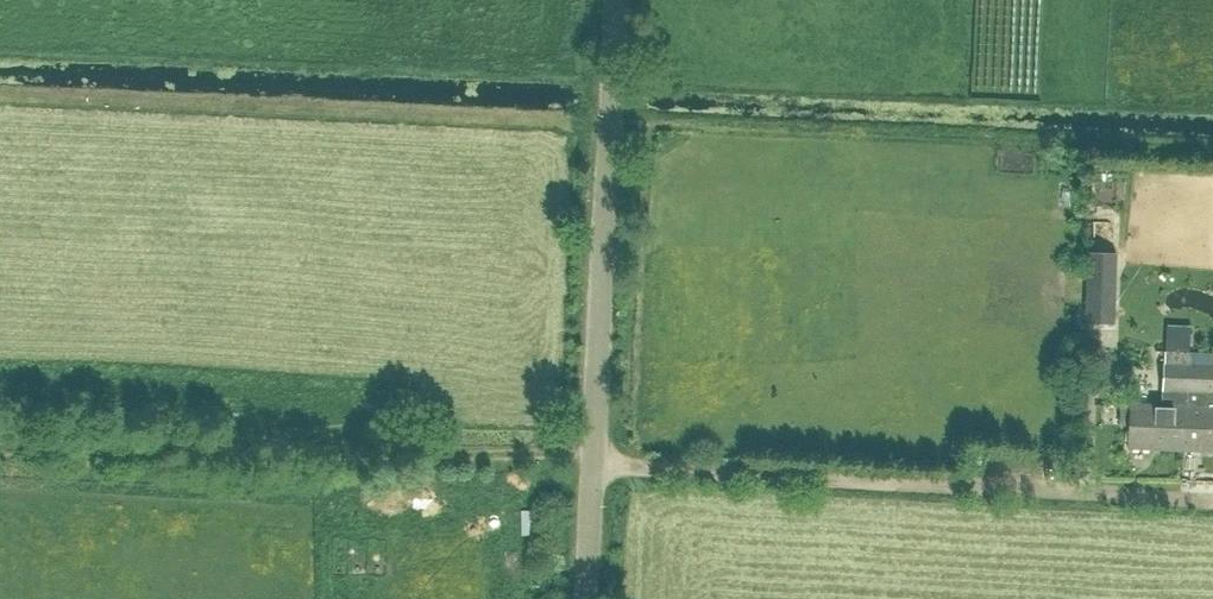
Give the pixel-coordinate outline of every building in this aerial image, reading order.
[(1103,172),(1102,206),(1115,206),(1116,172),(1103,172)] [(1087,252),(1084,323),(1105,324),(1107,253),(1087,252)] [(1192,346),(1192,323),(1171,322),(1171,345),(1192,346)] [(1126,448),(1180,451),(1182,426),(1189,427),(1190,406),(1186,406),(1189,365),(1189,352),(1163,351),(1161,404),(1128,403),(1128,405),(1120,405),(1119,425),(1127,425),(1126,448)] [(1212,407),(1212,382),(1212,366),(1189,365),(1186,406),(1190,406),(1189,427),(1182,426),(1180,451),(1212,452),(1212,407)] [(1192,478),(1192,491),(1212,491),(1212,478),(1192,478)]
